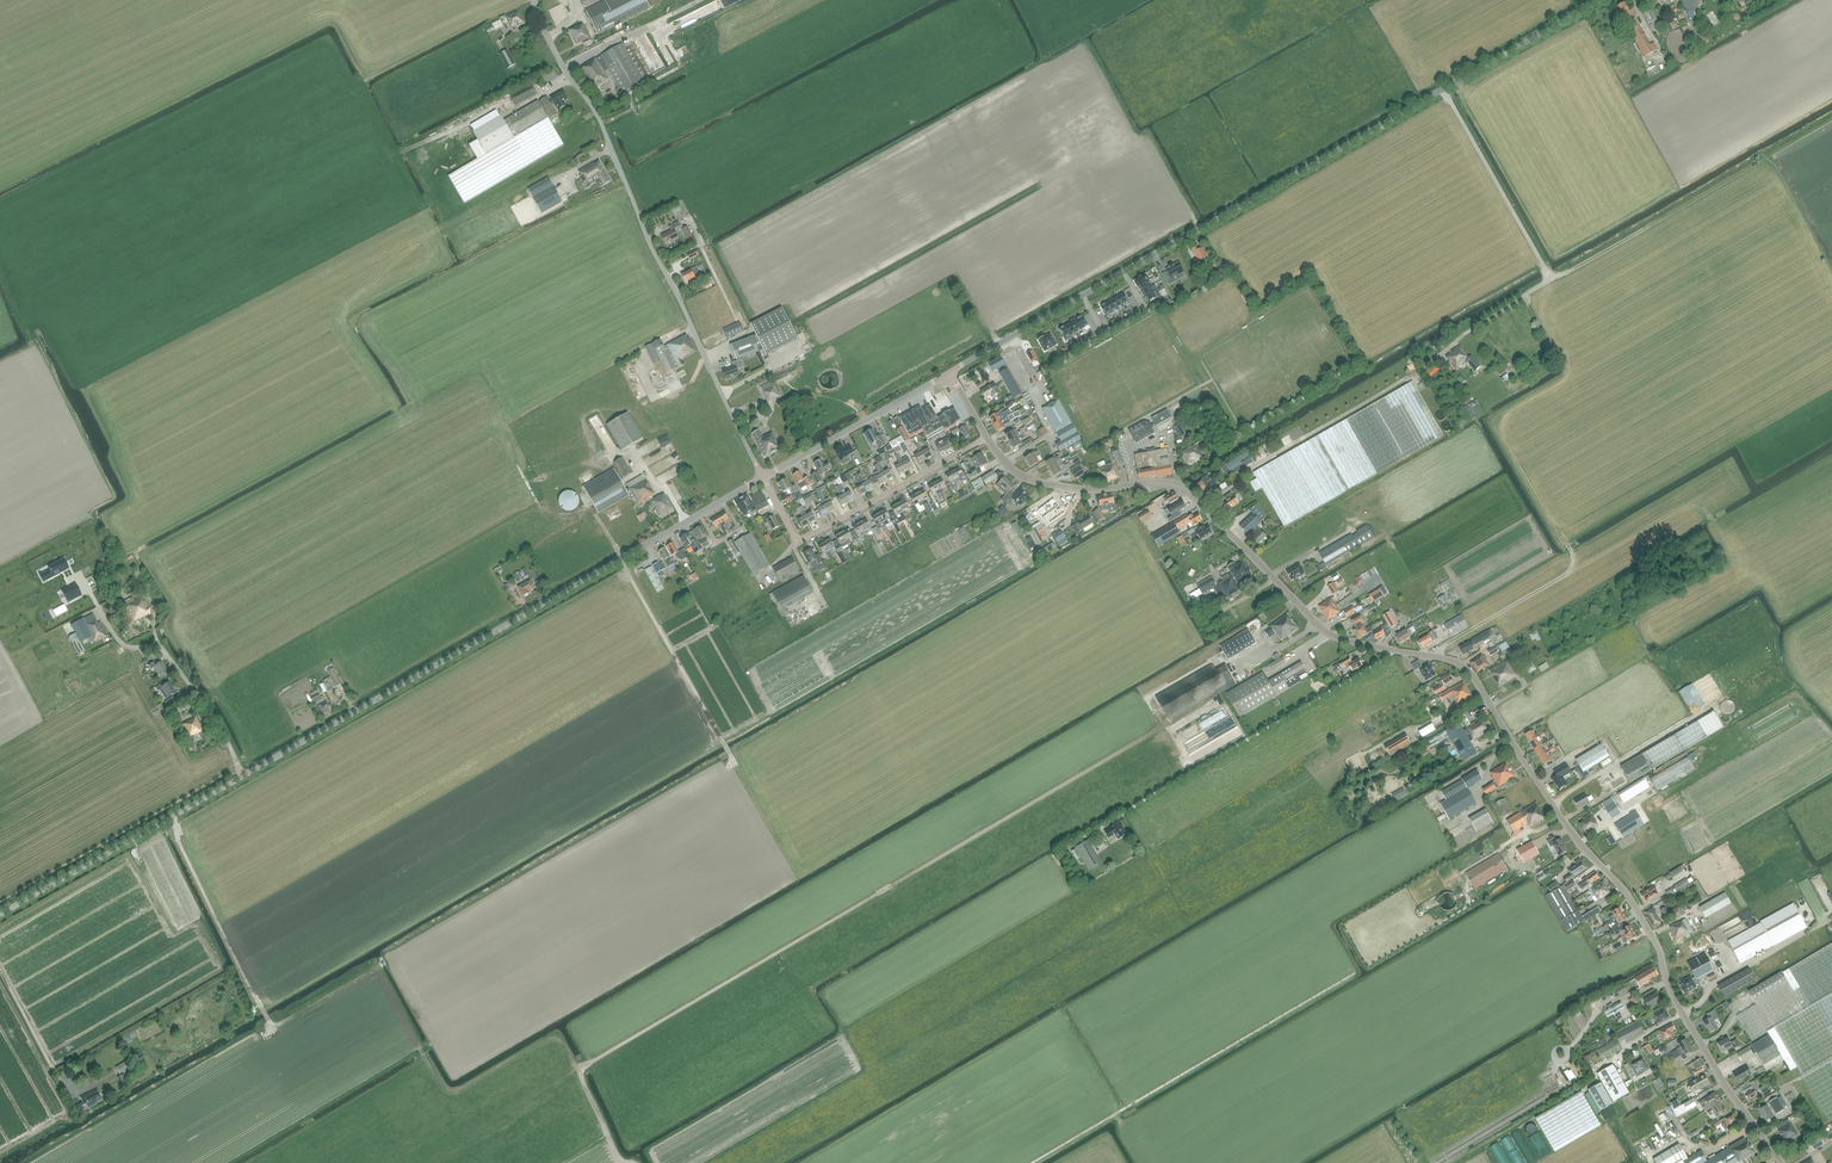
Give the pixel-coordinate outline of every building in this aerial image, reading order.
[(586,8),(601,0),(581,0),(586,8)] [(646,0),(606,0),(585,11),(598,34),(619,23),(649,7),(646,0)] [(1686,9),(1684,10),(1689,19),(1700,12),(1698,8),(1699,7),(1697,3),(1701,1),(1701,0),(1681,0),(1686,9)] [(566,17),(559,3),(554,5),(554,6),(546,10),(552,23),(566,17)] [(1645,57),(1658,50),(1654,42),(1651,44),(1631,11),(1629,12),(1624,3),(1617,7),(1622,16),(1621,17),(1645,57)] [(512,28),(524,23),(519,11),(506,17),(509,25),(510,24),(512,28)] [(1652,32),(1654,31),(1660,28),(1657,20),(1652,11),(1643,15),(1648,25),(1652,32)] [(492,24),(495,30),(503,26),(500,20),(492,24)] [(677,26),(674,20),(667,24),(668,27),(665,28),(668,34),(673,31),(672,28),(677,26)] [(568,30),(579,52),(585,49),(583,44),(591,40),(583,24),(582,24),(569,30),(569,29),(568,30)] [(664,51),(652,31),(648,34),(660,53),(664,51)] [(623,93),(644,81),(622,43),(595,59),(584,65),(584,67),(581,69),(593,89),(608,80),(604,72),(606,71),(609,76),(611,75),(618,87),(621,94),(623,93)] [(515,64),(507,49),(499,53),(507,68),(515,64)] [(639,58),(649,74),(660,67),(651,52),(643,56),(643,55),(639,58)] [(527,84),(509,93),(512,100),(516,106),(537,95),(532,85),(528,87),(527,84)] [(567,99),(563,92),(563,91),(551,97),(552,99),(554,103),(556,106),(558,110),(566,106),(564,101),(567,99)] [(547,97),(539,101),(547,115),(546,115),(549,119),(557,114),(552,105),(554,104),(552,100),(549,101),(547,97)] [(464,204),(564,145),(548,119),(546,115),(538,101),(508,118),(503,121),(500,116),(474,131),(479,140),(470,145),(478,160),(449,177),(464,204)] [(599,160),(579,172),(581,175),(579,176),(580,178),(582,181),(585,187),(595,182),(599,188),(603,186),(611,181),(599,160)] [(527,189),(528,190),(514,196),(527,221),(542,213),(562,202),(549,177),(527,189)] [(671,231),(661,236),(666,244),(678,238),(674,229),(681,226),(678,221),(669,226),(671,231)] [(687,227),(682,229),(687,239),(692,236),(687,227)] [(1198,246),(1191,249),(1197,260),(1194,262),(1196,265),(1198,269),(1202,266),(1199,262),(1204,259),(1209,256),(1206,252),(1206,253),(1203,248),(1200,250),(1198,246)] [(696,251),(687,256),(689,260),(698,255),(696,251)] [(1179,263),(1173,266),(1173,265),(1169,268),(1166,270),(1167,272),(1163,274),(1169,285),(1179,280),(1177,276),(1184,272),(1179,263)] [(696,267),(681,275),(686,283),(700,275),(696,267)] [(1149,281),(1150,280),(1147,274),(1146,274),(1135,281),(1135,280),(1134,281),(1138,287),(1139,286),(1149,280),(1149,281)] [(1139,286),(1142,292),(1152,286),(1149,281),(1149,280),(1139,286)] [(1155,292),(1152,286),(1142,292),(1145,297),(1155,292)] [(1148,303),(1158,297),(1156,294),(1159,292),(1158,290),(1155,292),(1145,297),(1148,303)] [(1124,293),(1118,297),(1124,307),(1126,311),(1128,309),(1126,305),(1129,303),(1124,293)] [(1124,307),(1118,297),(1112,300),(1118,310),(1124,307)] [(1118,310),(1112,300),(1107,303),(1112,313),(1114,315),(1116,314),(1115,312),(1118,310)] [(1112,313),(1107,303),(1101,306),(1107,316),(1112,313)] [(746,339),(730,346),(736,361),(752,354),(758,352),(757,348),(761,346),(766,355),(798,339),(793,329),(781,308),(774,311),(750,324),(756,336),(753,337),(746,339)] [(1082,316),(1076,319),(1082,329),(1083,332),(1085,331),(1084,328),(1087,326),(1082,316)] [(1076,332),(1082,329),(1076,319),(1070,323),(1076,332)] [(727,339),(744,331),(740,322),(723,329),(727,339)] [(1076,332),(1070,323),(1065,326),(1070,336),(1071,336),(1076,332)] [(1070,336),(1065,326),(1059,329),(1066,341),(1072,338),(1071,336),(1070,336)] [(1044,336),(1038,340),(1045,351),(1057,345),(1051,334),(1047,336),(1047,335),(1045,337),(1044,336)] [(664,346),(661,339),(645,347),(654,365),(661,361),(667,373),(685,364),(682,359),(696,352),(689,338),(688,339),(686,335),(664,346)] [(1459,345),(1455,348),(1446,357),(1449,361),(1456,369),(1466,361),(1476,371),(1481,366),(1480,365),(1479,365),(1471,356),(1470,357),(1460,346),(1459,345)] [(1033,351),(1027,354),(1032,362),(1035,360),(1033,356),(1035,355),(1033,351)] [(988,364),(993,372),(1005,365),(1000,357),(988,364)] [(732,363),(733,366),(722,370),(726,381),(739,376),(737,370),(743,367),(740,359),(732,363)] [(1007,369),(1003,371),(999,373),(1014,399),(1022,394),(1007,369)] [(772,401),(779,397),(779,396),(777,393),(779,392),(772,381),(760,387),(762,392),(767,402),(768,401),(768,402),(771,400),(772,401)] [(1257,479),(1251,482),(1250,483),(1255,491),(1262,487),(1284,527),(1397,462),(1443,437),(1413,382),(1367,408),(1254,473),(1257,479)] [(994,383),(981,391),(985,398),(991,395),(992,397),(999,393),(994,383)] [(783,400),(776,404),(778,408),(786,405),(783,400)] [(1055,444),(1060,452),(1081,440),(1058,400),(1042,409),(1056,433),(1057,434),(1056,434),(1060,441),(1055,444)] [(1471,419),(1484,413),(1477,400),(1464,407),(1471,419)] [(913,409),(899,417),(902,425),(903,426),(910,438),(922,431),(927,440),(928,439),(929,442),(933,440),(932,437),(944,430),(944,431),(960,422),(962,421),(953,407),(936,417),(929,405),(921,410),(919,406),(915,408),(913,409)] [(1167,409),(1152,418),(1156,426),(1171,418),(1171,416),(1167,409)] [(902,425),(899,417),(898,416),(895,417),(892,412),(879,420),(888,434),(889,433),(891,437),(897,434),(892,425),(895,424),(897,428),(902,425)] [(628,413),(607,425),(622,451),(643,439),(628,413)] [(993,424),(1007,417),(1005,414),(999,418),(997,413),(989,417),(993,424)] [(594,414),(586,418),(589,425),(597,421),(594,414)] [(1015,419),(1012,414),(1007,417),(1010,422),(1015,419)] [(1004,426),(1010,422),(1007,417),(993,424),(997,432),(1005,428),(1004,426)] [(1023,421),(1025,425),(1032,421),(1029,417),(1023,421)] [(1145,424),(1130,432),(1136,443),(1155,433),(1152,429),(1153,428),(1152,425),(1151,426),(1145,424)] [(1186,435),(1180,424),(1174,428),(1179,439),(1186,435)] [(964,439),(971,435),(966,425),(958,429),(958,430),(956,427),(949,431),(952,435),(958,432),(959,434),(961,433),(964,439)] [(910,439),(910,438),(903,426),(897,429),(900,436),(889,443),(892,449),(900,445),(903,443),(904,443),(904,442),(908,440),(910,439)] [(1048,433),(1044,427),(1039,430),(1043,436),(1048,433)] [(1014,430),(1005,435),(1009,442),(1023,434),(1028,431),(1026,428),(1021,431),(1018,433),(1016,429),(1014,431),(1014,430)] [(1297,428),(1282,436),(1282,437),(1283,436),(1284,438),(1287,443),(1286,444),(1287,444),(1293,441),(1301,436),(1297,428)] [(872,429),(864,434),(870,446),(876,443),(879,449),(886,445),(880,435),(877,437),(872,429)] [(764,458),(781,448),(772,433),(763,437),(759,430),(751,434),(764,458)] [(1023,434),(1009,442),(1013,449),(1018,447),(1020,449),(1026,446),(1025,445),(1033,441),(1031,438),(1023,442),(1024,442),(1021,444),(1019,439),(1020,438),(1021,439),(1025,437),(1023,434)] [(933,440),(929,442),(933,448),(936,446),(939,452),(943,450),(943,451),(944,451),(947,449),(949,448),(950,447),(949,447),(950,446),(948,442),(950,441),(948,437),(936,444),(933,439),(933,440)] [(1073,446),(1076,451),(1083,446),(1080,441),(1073,446)] [(903,443),(900,445),(904,453),(908,451),(903,443)] [(649,460),(671,450),(668,444),(646,454),(649,460)] [(886,452),(892,449),(890,444),(888,445),(888,446),(884,448),(886,452)] [(1196,444),(1195,445),(1180,453),(1188,466),(1202,458),(1204,456),(1201,452),(1196,444)] [(842,446),(834,450),(840,461),(848,457),(848,456),(853,453),(850,446),(844,449),(842,446)] [(920,450),(921,452),(926,460),(932,456),(928,448),(925,450),(923,448),(920,450)] [(1137,464),(1138,471),(1139,479),(1156,475),(1173,472),(1171,466),(1168,449),(1156,451),(1155,448),(1146,449),(1147,452),(1135,455),(1137,464)] [(926,460),(921,452),(920,450),(917,451),(918,454),(914,456),(919,464),(926,460)] [(1120,450),(1119,450),(1112,453),(1118,466),(1125,463),(1120,450)] [(1036,457),(1040,454),(1038,451),(1034,453),(1024,458),(1030,468),(1039,462),(1036,457)] [(1226,464),(1232,475),(1253,462),(1247,451),(1226,464)] [(645,453),(640,455),(644,466),(649,464),(645,453)] [(970,473),(968,474),(971,478),(972,477),(982,472),(980,468),(979,468),(987,463),(988,463),(988,462),(986,459),(985,459),(981,453),(973,457),(976,462),(973,464),(976,469),(970,473)] [(877,464),(886,481),(893,478),(888,470),(884,472),(883,469),(880,463),(882,461),(880,456),(874,459),(877,464)] [(1054,458),(1046,462),(1049,469),(1067,459),(1065,457),(1061,460),(1060,460),(1058,456),(1054,458)] [(623,457),(614,462),(623,478),(631,473),(623,457)] [(900,461),(902,460),(900,457),(897,458),(899,461),(898,462),(899,465),(895,467),(899,474),(906,471),(900,461)] [(902,460),(900,461),(906,471),(913,467),(907,457),(902,460)] [(1067,459),(1049,469),(1053,476),(1061,472),(1059,467),(1063,464),(1064,466),(1070,463),(1069,462),(1072,460),(1070,457),(1067,459)] [(821,460),(814,464),(818,471),(817,472),(816,471),(810,475),(815,483),(816,485),(824,481),(820,475),(828,471),(827,470),(831,468),(828,462),(824,464),(821,460)] [(1106,483),(1119,477),(1111,462),(1099,467),(1106,483)] [(880,485),(886,481),(877,464),(874,466),(877,470),(875,472),(874,474),(875,475),(871,477),(875,484),(878,482),(880,485)] [(1077,469),(1071,472),(1075,479),(1084,475),(1081,471),(1081,469),(1084,467),(1082,464),(1081,464),(1076,467),(1077,469)] [(952,471),(958,482),(961,481),(962,482),(968,479),(966,474),(963,469),(960,470),(959,468),(953,472),(952,471)] [(583,486),(586,492),(598,514),(629,496),(631,499),(634,498),(638,504),(647,499),(649,501),(648,501),(649,502),(650,501),(659,517),(674,509),(665,494),(663,495),(663,494),(660,496),(660,494),(653,498),(652,496),(656,494),(649,483),(647,484),(642,475),(626,484),(629,488),(626,489),(614,469),(583,486)] [(956,484),(958,482),(952,471),(951,471),(952,472),(946,475),(950,483),(954,481),(956,484)] [(993,471),(981,478),(986,485),(997,478),(993,471)] [(796,474),(793,475),(800,489),(801,489),(802,491),(807,489),(806,486),(807,486),(808,487),(813,485),(808,477),(803,479),(800,472),(798,472),(797,472),(796,474)] [(875,484),(871,477),(868,479),(869,480),(865,482),(864,479),(860,473),(857,475),(867,492),(873,489),(872,485),(875,484)] [(843,484),(848,481),(844,475),(840,477),(843,483),(843,484)] [(857,475),(854,476),(859,486),(856,487),(860,496),(867,492),(857,475)] [(1212,486),(1218,483),(1213,476),(1210,478),(1207,475),(1202,478),(1203,479),(1195,485),(1196,487),(1195,488),(1197,490),(1198,490),(1200,493),(1212,486)] [(977,477),(968,482),(971,490),(980,485),(977,477)] [(998,483),(996,486),(1006,495),(1001,499),(1005,503),(1012,496),(1008,493),(1014,486),(1004,477),(998,483)] [(786,479),(778,483),(783,493),(789,490),(791,493),(793,492),(794,494),(799,492),(795,485),(792,487),(791,484),(789,485),(786,479)] [(940,493),(943,492),(941,489),(945,487),(941,479),(935,482),(934,481),(934,482),(940,493)] [(938,495),(940,493),(934,482),(933,482),(934,483),(927,486),(932,494),(936,491),(938,495)] [(953,491),(959,500),(964,497),(959,488),(953,491)] [(1012,499),(1017,503),(1015,504),(1017,506),(1019,505),(1020,506),(1029,496),(1021,489),(1012,499)] [(761,490),(750,496),(758,511),(759,510),(768,506),(761,490)] [(916,492),(923,505),(926,503),(924,500),(928,498),(923,490),(917,493),(916,492)] [(578,506),(579,505),(579,503),(579,502),(579,500),(579,499),(578,497),(577,496),(576,494),(575,493),(574,492),(572,492),(571,491),(569,491),(567,491),(565,492),(564,493),(562,494),(561,495),(560,496),(559,498),(559,499),(559,501),(559,502),(559,504),(559,505),(560,507),(561,508),(562,509),(564,510),(565,511),(567,512),(569,512),(570,512),(572,511),(573,511),(575,510),(576,509),(577,508),(578,506)] [(844,491),(842,492),(843,495),(848,503),(854,499),(850,491),(846,493),(844,491)] [(917,508),(923,505),(916,492),(915,493),(916,494),(909,497),(914,506),(915,505),(915,506),(912,508),(916,515),(919,513),(917,508)] [(1221,504),(1221,505),(1226,512),(1239,503),(1234,496),(1231,492),(1224,497),(1226,501),(1221,504)] [(1178,499),(1175,493),(1166,498),(1164,499),(1166,502),(1168,501),(1170,505),(1171,504),(1172,504),(1172,503),(1178,499)] [(747,494),(735,501),(741,513),(742,512),(744,516),(756,510),(747,494)] [(1101,511),(1115,509),(1112,494),(1098,497),(1100,510),(1101,511)] [(819,496),(822,503),(824,505),(828,514),(835,510),(828,499),(825,501),(821,495),(819,496)] [(841,507),(848,503),(843,495),(837,498),(841,507)] [(816,498),(819,504),(821,507),(817,509),(822,517),(828,514),(824,505),(822,503),(819,496),(816,498)] [(1057,496),(1040,507),(1043,511),(1044,510),(1048,516),(1049,516),(1052,520),(1067,511),(1067,510),(1064,505),(1063,506),(1057,496)] [(904,515),(907,514),(905,511),(909,509),(904,500),(898,504),(898,503),(897,503),(904,515)] [(1167,508),(1171,515),(1168,517),(1170,522),(1179,517),(1181,515),(1178,511),(1186,507),(1181,500),(1167,508)] [(926,503),(923,505),(927,513),(932,511),(927,502),(926,503)] [(893,511),(890,513),(895,520),(896,523),(897,525),(900,523),(897,519),(895,516),(900,514),(901,517),(904,515),(897,503),(897,504),(891,507),(893,511)] [(1266,517),(1258,503),(1249,510),(1252,514),(1240,526),(1248,535),(1253,531),(1257,535),(1253,538),(1259,544),(1267,536),(1260,529),(1264,525),(1261,522),(1266,517)] [(799,507),(809,524),(816,521),(811,513),(807,515),(805,512),(802,505),(799,507)] [(999,509),(1002,515),(1007,510),(1006,509),(1003,505),(999,509)] [(799,507),(796,508),(801,518),(798,520),(800,523),(799,524),(799,525),(800,527),(801,527),(802,527),(803,528),(809,524),(799,507)] [(1098,522),(1104,518),(1099,509),(1092,513),(1098,522)] [(895,520),(890,513),(888,514),(885,510),(879,513),(879,512),(878,513),(885,525),(892,521),(893,525),(896,523),(895,520)] [(717,516),(727,534),(730,532),(729,530),(729,529),(728,529),(725,525),(724,522),(729,519),(724,511),(717,516)] [(1151,516),(1149,511),(1148,511),(1138,517),(1141,522),(1151,516)] [(768,522),(772,530),(779,526),(774,516),(772,517),(770,513),(761,518),(765,524),(768,522)] [(878,514),(872,517),(876,526),(877,527),(877,526),(879,530),(883,528),(885,531),(888,530),(885,525),(878,513),(877,513),(878,514)] [(1180,519),(1174,522),(1179,529),(1191,522),(1193,527),(1198,524),(1197,523),(1202,520),(1198,513),(1193,516),(1193,515),(1188,518),(1186,515),(1180,519)] [(726,535),(727,534),(717,516),(710,520),(714,527),(719,524),(726,535)] [(1082,529),(1082,530),(1083,531),(1086,532),(1093,527),(1093,525),(1092,524),(1093,523),(1088,516),(1077,523),(1078,523),(1075,524),(1071,526),(1076,534),(1079,532),(1079,531),(1082,529)] [(859,522),(866,535),(868,533),(867,530),(871,528),(866,519),(860,523),(859,522)] [(863,536),(866,535),(859,522),(858,522),(859,523),(852,527),(854,530),(852,531),(856,540),(859,538),(857,535),(861,533),(863,536)] [(1152,535),(1159,547),(1181,533),(1179,530),(1179,529),(1174,522),(1164,528),(1158,531),(1152,535)] [(1319,552),(1326,565),(1374,538),(1367,525),(1356,531),(1357,532),(1352,535),(1351,534),(1319,552)] [(701,526),(694,530),(700,540),(707,536),(701,526)] [(877,527),(874,528),(879,535),(881,539),(883,538),(881,534),(882,534),(879,530),(877,526),(877,527)] [(1199,530),(1199,531),(1196,533),(1194,528),(1188,532),(1192,539),(1198,536),(1200,540),(1213,533),(1208,526),(1205,528),(1204,526),(1199,530)] [(1035,529),(1028,533),(1030,536),(1033,540),(1036,546),(1042,542),(1035,529)] [(856,540),(852,531),(849,533),(847,530),(844,532),(843,531),(841,532),(848,544),(850,543),(849,540),(852,538),(853,541),(856,540)] [(1061,530),(1052,536),(1057,543),(1059,547),(1067,541),(1065,538),(1061,530)] [(845,546),(848,544),(841,532),(838,533),(839,534),(835,536),(837,539),(834,541),(840,551),(843,550),(840,545),(843,543),(845,546)] [(681,538),(680,538),(686,547),(690,544),(695,553),(702,548),(696,538),(693,540),(688,533),(684,535),(683,535),(681,536),(681,538)] [(733,540),(728,542),(736,554),(737,557),(741,555),(753,575),(770,565),(751,533),(734,542),(733,540)] [(699,542),(703,548),(709,545),(705,538),(699,542)] [(840,551),(834,541),(832,542),(830,539),(827,541),(826,540),(824,541),(830,554),(832,557),(835,556),(833,553),(831,550),(835,548),(837,553),(840,551)] [(830,554),(824,541),(821,543),(822,544),(818,546),(823,554),(826,553),(829,559),(832,557),(830,554)] [(670,545),(666,547),(672,556),(675,554),(678,558),(682,560),(686,558),(682,549),(678,551),(673,543),(672,544),(670,544),(669,545),(670,545)] [(670,557),(665,548),(658,552),(664,561),(668,567),(674,564),(670,557)] [(823,562),(819,554),(815,556),(812,549),(803,553),(808,564),(809,563),(811,568),(815,565),(816,566),(823,562)] [(69,568),(63,558),(49,566),(50,569),(49,570),(50,570),(44,573),(47,580),(69,568)] [(780,581),(799,571),(792,558),(773,569),(780,581)] [(658,562),(653,565),(657,573),(659,577),(660,578),(662,576),(664,578),(667,577),(663,570),(666,568),(663,562),(659,564),(658,562)] [(1230,579),(1247,568),(1243,562),(1236,567),(1234,564),(1228,567),(1232,574),(1228,576),(1230,579)] [(1316,571),(1324,568),(1321,562),(1314,565),(1316,571)] [(1305,573),(1304,571),(1299,564),(1298,565),(1297,564),(1295,565),(1296,566),(1286,571),(1291,581),(1292,580),(1293,580),(1298,577),(1299,578),(1304,575),(1304,573),(1305,573)] [(657,592),(664,589),(651,566),(645,570),(657,592)] [(1247,568),(1230,579),(1214,589),(1222,601),(1227,598),(1239,590),(1235,583),(1237,582),(1238,584),(1252,575),(1248,568),(1248,569),(1247,568)] [(513,574),(518,582),(523,579),(519,572),(513,574)] [(756,581),(762,578),(759,572),(753,575),(756,581)] [(769,595),(778,611),(782,618),(789,614),(786,609),(814,593),(803,575),(772,592),(772,593),(769,595)] [(1212,577),(1197,586),(1202,594),(1217,585),(1212,577)] [(1445,595),(1438,598),(1444,608),(1450,604),(1460,598),(1449,579),(1439,585),(1445,595)] [(517,587),(523,596),(530,593),(529,591),(535,588),(530,580),(517,587)] [(503,586),(506,592),(513,588),(510,583),(509,583),(503,586)] [(62,591),(68,603),(82,595),(75,584),(62,591)] [(1333,595),(1338,592),(1333,584),(1328,587),(1333,595)] [(1380,589),(1369,596),(1373,602),(1384,596),(1380,589)] [(141,598),(139,594),(130,598),(132,603),(127,605),(125,606),(132,623),(151,614),(145,601),(143,602),(141,598)] [(1323,613),(1336,605),(1331,598),(1318,607),(1323,613)] [(1361,615),(1376,606),(1375,604),(1359,612),(1361,615)] [(1336,605),(1323,613),(1328,620),(1340,612),(1338,608),(1340,607),(1339,605),(1337,606),(1336,605)] [(1344,612),(1348,617),(1356,612),(1352,606),(1344,612)] [(1391,628),(1397,624),(1390,611),(1383,615),(1391,628)] [(93,613),(72,624),(76,632),(68,636),(78,654),(85,650),(81,642),(87,639),(89,644),(108,634),(101,621),(98,622),(93,613)] [(1271,626),(1264,631),(1269,638),(1276,633),(1281,641),(1298,629),(1298,630),(1299,629),(1288,613),(1287,614),(1270,626),(1271,626)] [(1451,637),(1469,627),(1462,614),(1444,625),(1451,637)] [(1356,629),(1363,624),(1362,623),(1365,621),(1361,615),(1351,621),(1356,629)] [(1373,630),(1371,627),(1371,626),(1366,629),(1363,624),(1356,629),(1353,630),(1358,639),(1368,633),(1373,630)] [(1392,633),(1387,625),(1373,633),(1376,640),(1385,635),(1387,638),(1392,633)] [(1410,635),(1413,633),(1410,628),(1406,630),(1396,635),(1397,637),(1396,637),(1399,643),(1400,643),(1401,643),(1411,638),(1410,635)] [(1237,636),(1220,646),(1221,648),(1222,649),(1228,660),(1244,650),(1244,649),(1256,642),(1248,629),(1238,635),(1237,636)] [(1488,630),(1480,635),(1483,640),(1489,637),(1491,636),(1488,630)] [(1419,640),(1418,641),(1420,644),(1421,644),(1423,648),(1432,643),(1431,640),(1432,639),(1434,642),(1438,639),(1433,631),(1428,633),(1429,635),(1428,635),(1428,634),(1419,640)] [(1475,644),(1473,640),(1460,648),(1464,655),(1473,649),(1472,646),(1475,644)] [(1498,646),(1502,652),(1509,648),(1506,642),(1498,646)] [(1491,649),(1487,651),(1490,656),(1496,653),(1497,653),(1499,651),(1496,646),(1495,647),(1491,649)] [(1482,655),(1470,662),(1478,673),(1482,670),(1485,667),(1489,665),(1482,655)] [(1273,671),(1287,663),(1283,657),(1269,665),(1273,671)] [(1336,665),(1333,667),(1335,671),(1338,669),(1341,668),(1342,668),(1342,669),(1346,667),(1347,669),(1350,668),(1352,672),(1363,665),(1358,659),(1352,662),(1349,658),(1339,664),(1336,665)] [(1515,672),(1507,660),(1489,671),(1499,688),(1515,677),(1513,673),(1515,672)] [(166,668),(161,661),(156,665),(154,661),(148,665),(151,669),(153,668),(160,678),(168,673),(165,669),(166,668)] [(1419,661),(1411,665),(1415,670),(1419,668),(1420,669),(1419,669),(1426,681),(1436,675),(1436,674),(1433,670),(1434,670),(1433,670),(1432,668),(1429,664),(1429,663),(1429,664),(1422,668),(1422,666),(1419,661)] [(1264,674),(1228,696),(1240,717),(1301,681),(1297,674),(1305,669),(1302,662),(1269,682),(1264,674)] [(1546,662),(1538,667),(1542,672),(1549,667),(1546,662)] [(1226,665),(1188,688),(1184,682),(1156,698),(1169,720),(1197,704),(1197,703),(1235,681),(1226,665)] [(323,681),(328,691),(335,687),(342,683),(334,668),(327,671),(330,677),(323,681)] [(1440,686),(1434,690),(1436,694),(1444,689),(1443,687),(1454,680),(1449,673),(1445,676),(1444,675),(1440,677),(1441,679),(1440,679),(1441,680),(1438,682),(1440,686)] [(159,686),(155,688),(157,691),(159,690),(165,699),(175,692),(173,688),(169,682),(160,688),(159,686)] [(1464,682),(1440,695),(1443,700),(1453,695),(1457,703),(1461,701),(1461,702),(1472,696),(1464,682)] [(1687,684),(1678,688),(1684,701),(1693,697),(1687,684)] [(304,691),(301,693),(307,704),(310,702),(304,691)] [(315,702),(319,708),(316,710),(318,714),(321,712),(323,715),(331,711),(323,696),(321,697),(321,699),(315,702)] [(172,697),(165,703),(168,708),(176,702),(172,697)] [(1202,703),(1206,709),(1217,703),(1214,697),(1202,703)] [(1472,711),(1469,713),(1471,717),(1479,713),(1481,717),(1489,713),(1485,707),(1478,711),(1477,708),(1472,711)] [(1630,782),(1684,751),(1724,727),(1714,711),(1621,767),(1630,782)] [(1459,723),(1445,731),(1449,738),(1463,761),(1463,762),(1477,754),(1470,742),(1473,740),(1488,731),(1481,719),(1474,723),(1474,722),(1470,724),(1464,714),(1460,716),(1462,721),(1466,727),(1462,728),(1459,723)] [(186,739),(202,732),(203,731),(197,717),(195,717),(186,722),(187,723),(183,725),(180,726),(186,739)] [(1203,726),(1209,722),(1206,717),(1200,721),(1203,726)] [(1423,738),(1440,727),(1437,721),(1419,731),(1423,738)] [(1192,725),(1195,730),(1201,727),(1198,722),(1192,725)] [(1195,760),(1240,738),(1234,727),(1204,742),(1203,739),(1197,742),(1198,745),(1190,750),(1195,760)] [(1530,742),(1539,736),(1537,733),(1536,734),(1533,730),(1531,731),(1525,735),(1530,742)] [(1385,746),(1390,756),(1411,743),(1406,734),(1385,746)] [(1534,750),(1540,746),(1538,742),(1541,740),(1539,736),(1530,742),(1534,750)] [(1583,772),(1609,756),(1602,744),(1576,760),(1583,772)] [(1539,757),(1547,752),(1545,749),(1543,750),(1540,746),(1534,750),(1539,757)] [(1547,752),(1539,757),(1544,764),(1550,761),(1547,757),(1549,756),(1547,752)] [(1685,757),(1648,775),(1654,787),(1691,769),(1685,757)] [(1499,787),(1516,776),(1513,771),(1514,770),(1511,766),(1510,767),(1507,762),(1502,765),(1490,773),(1493,777),(1492,777),(1495,781),(1492,783),(1486,787),(1483,789),(1486,795),(1496,788),(1499,787)] [(1555,771),(1558,775),(1552,778),(1555,783),(1556,783),(1560,789),(1567,785),(1562,777),(1571,772),(1566,764),(1554,772),(1555,771)] [(1468,788),(1483,779),(1477,770),(1462,779),(1441,792),(1445,800),(1439,803),(1449,819),(1476,804),(1468,788)] [(1611,789),(1624,783),(1620,776),(1607,782),(1611,789)] [(1619,802),(1646,787),(1641,777),(1611,793),(1614,798),(1616,796),(1619,802)] [(1584,794),(1574,801),(1579,808),(1589,802),(1584,794)] [(1612,820),(1622,813),(1612,797),(1602,804),(1612,820)] [(1506,798),(1495,803),(1502,817),(1512,812),(1506,798)] [(1521,806),(1517,808),(1519,813),(1507,820),(1514,832),(1528,824),(1531,827),(1545,818),(1536,803),(1524,810),(1521,806)] [(1469,819),(1477,832),(1494,823),(1486,809),(1469,819)] [(1614,825),(1623,838),(1645,824),(1636,811),(1614,825)] [(1586,834),(1598,826),(1596,822),(1597,822),(1592,814),(1590,813),(1583,818),(1584,820),(1579,823),(1586,834)] [(1120,822),(1112,828),(1112,829),(1105,833),(1109,839),(1116,835),(1119,840),(1128,835),(1120,822)] [(1555,837),(1548,841),(1550,846),(1552,845),(1558,856),(1567,851),(1561,839),(1557,841),(1555,837)] [(1532,841),(1517,850),(1524,862),(1539,854),(1532,841)] [(1087,842),(1076,849),(1090,871),(1100,865),(1087,842)] [(1498,853),(1466,873),(1475,889),(1508,869),(1498,853)] [(1573,878),(1588,868),(1582,860),(1582,861),(1580,858),(1575,862),(1576,864),(1568,870),(1570,874),(1564,878),(1566,882),(1568,881),(1573,878)] [(1670,873),(1672,877),(1682,870),(1680,867),(1670,873)] [(1588,880),(1578,886),(1581,890),(1586,886),(1588,889),(1593,886),(1592,885),(1596,883),(1595,881),(1599,879),(1595,873),(1587,878),(1588,880)] [(1573,880),(1564,885),(1568,890),(1570,889),(1571,891),(1574,890),(1572,887),(1576,885),(1573,880)] [(1674,888),(1673,889),(1675,892),(1676,892),(1690,884),(1687,880),(1674,888)] [(1603,881),(1592,889),(1588,892),(1590,894),(1595,901),(1598,899),(1599,901),(1610,893),(1603,881)] [(1550,885),(1548,887),(1551,893),(1554,891),(1560,887),(1556,882),(1550,885)] [(1585,922),(1597,914),(1601,912),(1598,907),(1582,917),(1578,911),(1564,886),(1546,896),(1567,932),(1585,922)] [(1654,896),(1658,893),(1654,886),(1649,889),(1640,894),(1645,902),(1654,896)] [(1675,893),(1675,892),(1673,889),(1666,893),(1669,897),(1675,893)] [(1458,903),(1458,901),(1458,899),(1457,897),(1456,895),(1455,893),(1452,891),(1451,891),(1447,890),(1444,891),(1442,891),(1440,893),(1439,895),(1438,896),(1437,898),(1437,901),(1437,903),(1437,905),(1438,907),(1440,908),(1441,910),(1443,911),(1445,911),(1447,911),(1449,911),(1451,911),(1452,910),(1455,908),(1456,907),(1457,905),(1458,903)] [(1700,907),(1704,915),(1706,918),(1731,903),(1725,893),(1700,907)] [(1820,897),(1827,912),(1831,909),(1831,903),(1827,893),(1820,897)] [(1761,923),(1728,941),(1740,964),(1755,955),(1773,945),(1807,927),(1794,904),(1761,922),(1761,923)] [(1676,906),(1668,909),(1672,918),(1680,915),(1676,906)] [(1670,914),(1666,907),(1660,910),(1664,917),(1670,914)] [(1609,917),(1611,921),(1615,918),(1623,914),(1620,908),(1612,913),(1613,915),(1609,917)] [(1654,909),(1645,913),(1653,927),(1661,923),(1656,912),(1655,910),(1654,909)] [(1611,921),(1609,922),(1610,925),(1612,927),(1614,931),(1623,925),(1622,922),(1627,919),(1623,914),(1615,918),(1611,921)] [(1677,941),(1692,932),(1685,919),(1670,927),(1677,941)] [(1619,940),(1633,931),(1630,926),(1625,928),(1623,925),(1614,931),(1617,936),(1620,934),(1621,936),(1618,938),(1619,940)] [(1633,931),(1619,940),(1620,941),(1622,940),(1625,944),(1629,941),(1629,942),(1637,937),(1633,931)] [(1621,943),(1614,947),(1617,952),(1623,948),(1621,943)] [(1770,1034),(1784,1061),(1784,1060),(1790,1071),(1797,1067),(1828,1120),(1831,1118),(1831,943),(1782,973),(1788,982),(1755,1002),(1756,1005),(1737,1017),(1752,1041),(1768,1032),(1770,1034)] [(1705,953),(1687,962),(1695,977),(1696,980),(1697,980),(1714,971),(1705,953)] [(1723,960),(1727,967),(1733,964),(1729,957),(1723,960)] [(1649,980),(1658,975),(1653,967),(1634,978),(1640,987),(1650,981),(1649,980)] [(1749,968),(1718,986),(1722,992),(1724,997),(1733,992),(1756,980),(1749,968)] [(1788,982),(1782,973),(1781,971),(1748,991),(1754,1002),(1755,1002),(1788,982)] [(1682,985),(1680,986),(1682,989),(1681,989),(1683,992),(1684,994),(1687,992),(1692,990),(1693,991),(1697,988),(1693,982),(1692,979),(1690,976),(1681,982),(1682,985)] [(1621,987),(1613,992),(1616,996),(1624,992),(1621,987)] [(1656,993),(1644,1000),(1648,1009),(1661,1002),(1656,993)] [(1632,998),(1628,1000),(1632,1006),(1636,1004),(1638,1003),(1634,997),(1632,998)] [(1622,1000),(1600,1011),(1603,1018),(1625,1007),(1622,1000)] [(1664,1008),(1649,1016),(1652,1020),(1655,1018),(1658,1024),(1669,1018),(1670,1017),(1665,1008),(1664,1008)] [(1713,1017),(1704,1021),(1706,1026),(1707,1026),(1710,1033),(1718,1028),(1714,1020),(1717,1018),(1715,1015),(1713,1017)] [(1645,1033),(1643,1029),(1638,1022),(1615,1034),(1619,1043),(1626,1039),(1627,1043),(1645,1033)] [(1672,1024),(1659,1031),(1664,1041),(1673,1036),(1670,1032),(1675,1029),(1672,1024)] [(1785,1064),(1784,1061),(1770,1034),(1751,1045),(1752,1045),(1749,1047),(1736,1054),(1741,1062),(1753,1055),(1756,1053),(1767,1071),(1769,1069),(1771,1072),(1785,1064)] [(1728,1038),(1718,1044),(1722,1053),(1728,1050),(1729,1052),(1736,1049),(1740,1046),(1736,1039),(1730,1042),(1728,1038)] [(1617,1039),(1598,1050),(1603,1060),(1623,1049),(1617,1039)] [(1668,1059),(1690,1046),(1686,1039),(1678,1044),(1680,1047),(1666,1056),(1668,1059)] [(1643,1049),(1647,1056),(1654,1052),(1652,1048),(1649,1050),(1647,1046),(1643,1049)] [(1690,1046),(1668,1059),(1670,1062),(1681,1056),(1683,1059),(1685,1059),(1687,1058),(1687,1056),(1694,1052),(1690,1046)] [(1636,1077),(1649,1070),(1643,1057),(1631,1064),(1630,1062),(1624,1065),(1627,1071),(1628,1071),(1632,1079),(1636,1076),(1636,1077)] [(1704,1066),(1700,1059),(1695,1062),(1696,1062),(1692,1064),(1696,1070),(1693,1072),(1695,1076),(1702,1072),(1700,1069),(1704,1066)] [(128,1060),(116,1067),(119,1073),(131,1066),(128,1060)] [(1597,1074),(1602,1083),(1613,1102),(1629,1093),(1613,1065),(1597,1074)] [(1747,1066),(1733,1074),(1738,1083),(1752,1075),(1747,1066)] [(1693,1093),(1699,1089),(1700,1088),(1701,1089),(1701,1090),(1702,1090),(1703,1090),(1704,1090),(1704,1089),(1704,1088),(1703,1087),(1709,1083),(1704,1075),(1688,1084),(1689,1086),(1688,1087),(1688,1088),(1689,1091),(1691,1091),(1692,1090),(1693,1093)] [(1749,1081),(1740,1086),(1749,1100),(1757,1095),(1755,1092),(1759,1090),(1754,1080),(1750,1083),(1749,1081)] [(1588,1090),(1600,1111),(1611,1105),(1613,1104),(1601,1083),(1588,1090)] [(82,1101),(74,1106),(77,1111),(87,1105),(89,1109),(97,1104),(96,1104),(94,1100),(101,1096),(97,1089),(95,1089),(89,1093),(88,1093),(80,1097),(82,1101)] [(1785,1095),(1787,1100),(1794,1096),(1792,1092),(1785,1095)] [(1554,1153),(1600,1126),(1581,1093),(1535,1119),(1554,1153)] [(1714,1093),(1699,1103),(1702,1107),(1705,1105),(1708,1109),(1710,1107),(1718,1101),(1718,1102),(1720,1101),(1717,1097),(1718,1097),(1716,1093),(1715,1094),(1714,1093)] [(1789,1107),(1785,1101),(1781,1094),(1779,1096),(1769,1102),(1776,1114),(1789,1107)] [(1693,1099),(1674,1110),(1678,1117),(1688,1111),(1697,1106),(1693,1099)] [(1723,1108),(1718,1102),(1718,1101),(1710,1107),(1712,1110),(1708,1113),(1710,1116),(1714,1113),(1718,1118),(1726,1112),(1725,1111),(1726,1111),(1723,1108)] [(1759,1110),(1763,1117),(1764,1117),(1766,1120),(1774,1116),(1767,1105),(1759,1110)] [(1662,1113),(1655,1117),(1658,1122),(1665,1118),(1662,1113)] [(1725,1118),(1718,1122),(1714,1125),(1717,1129),(1722,1126),(1725,1130),(1738,1122),(1733,1115),(1726,1120),(1725,1118)] [(1714,1125),(1718,1122),(1716,1118),(1708,1123),(1711,1127),(1714,1125)] [(1785,1143),(1798,1134),(1788,1119),(1775,1127),(1785,1143)] [(1687,1138),(1696,1133),(1694,1129),(1685,1134),(1687,1138)] [(1526,1135),(1538,1157),(1548,1152),(1544,1144),(1540,1146),(1536,1138),(1539,1137),(1536,1130),(1526,1135)] [(1691,1142),(1702,1136),(1700,1133),(1689,1139),(1691,1142)] [(1820,1137),(1809,1143),(1813,1150),(1824,1144),(1820,1137)] [(1738,1162),(1756,1153),(1748,1140),(1746,1141),(1744,1138),(1729,1146),(1729,1147),(1707,1161),(1701,1151),(1688,1158),(1679,1144),(1653,1159),(1655,1162),(1739,1162),(1738,1162)]
